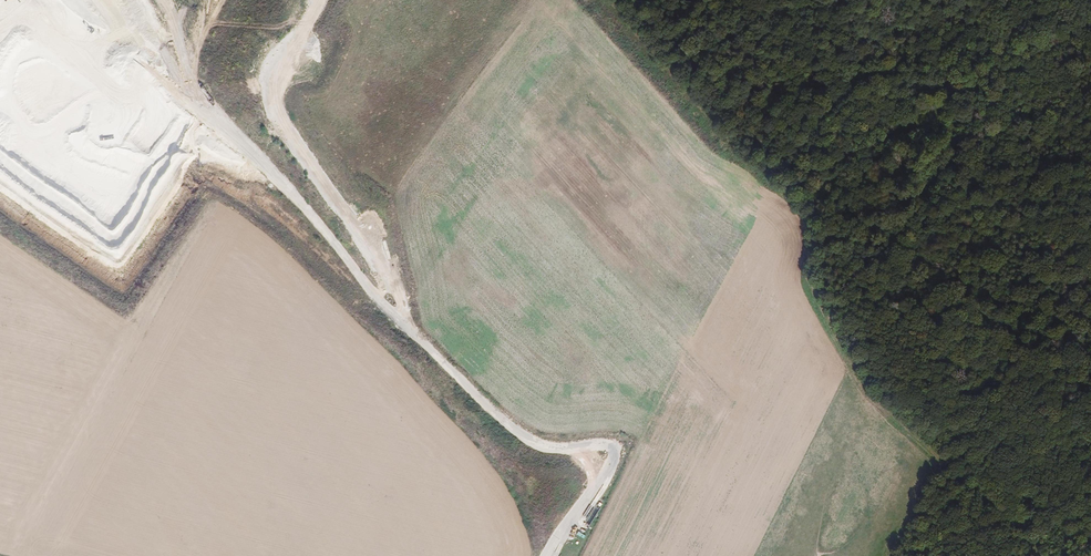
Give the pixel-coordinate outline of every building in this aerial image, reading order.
[(592,507),(590,505),(583,516),(585,517),(587,518),(594,508),(592,507)] [(596,507),(586,522),(588,524),(590,525),(600,509),(596,507)]
